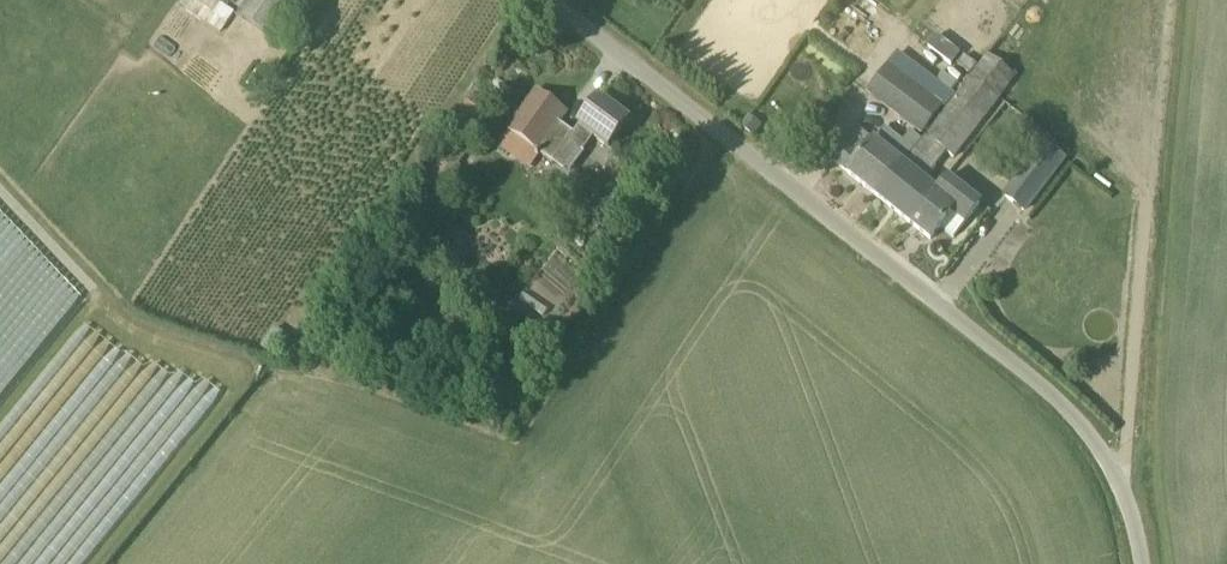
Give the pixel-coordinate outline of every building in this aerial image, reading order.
[(202,19),(220,33),(228,23),(208,9),(207,11),(192,0),(182,0),(179,3),(202,19)] [(273,36),(293,6),(284,0),(246,0),(236,14),(272,38),(273,36)] [(922,133),(951,95),(898,54),(869,92),(922,133)] [(926,136),(925,137),(947,155),(954,160),(1000,97),(1005,90),(1016,76),(1015,76),(987,55),(926,136)] [(964,55),(957,64),(969,74),(977,65),(964,55)] [(574,133),(559,122),(567,112),(537,91),(498,145),(527,166),(538,152),(553,163),(569,142),(583,152),(592,140),(606,150),(629,121),(600,99),(574,133)] [(1024,118),(1014,130),(1031,143),(1040,131),(1024,118)] [(913,154),(912,153),(883,130),(861,158),(846,146),(834,161),(877,196),(903,165),(904,165),(913,154)] [(926,182),(936,168),(913,151),(912,153),(913,154),(904,165),(903,165),(877,196),(910,223),(936,191),(937,190),(926,182)] [(1031,157),(1002,194),(1024,211),(1053,174),(1031,157)] [(982,203),(949,178),(938,192),(937,190),(936,191),(910,223),(931,240),(941,228),(954,238),(982,203)] [(400,314),(408,296),(394,289),(385,307),(400,314)] [(145,432),(172,453),(217,397),(176,365),(167,377),(149,362),(134,381),(147,392),(135,406),(153,421),(145,432)]
